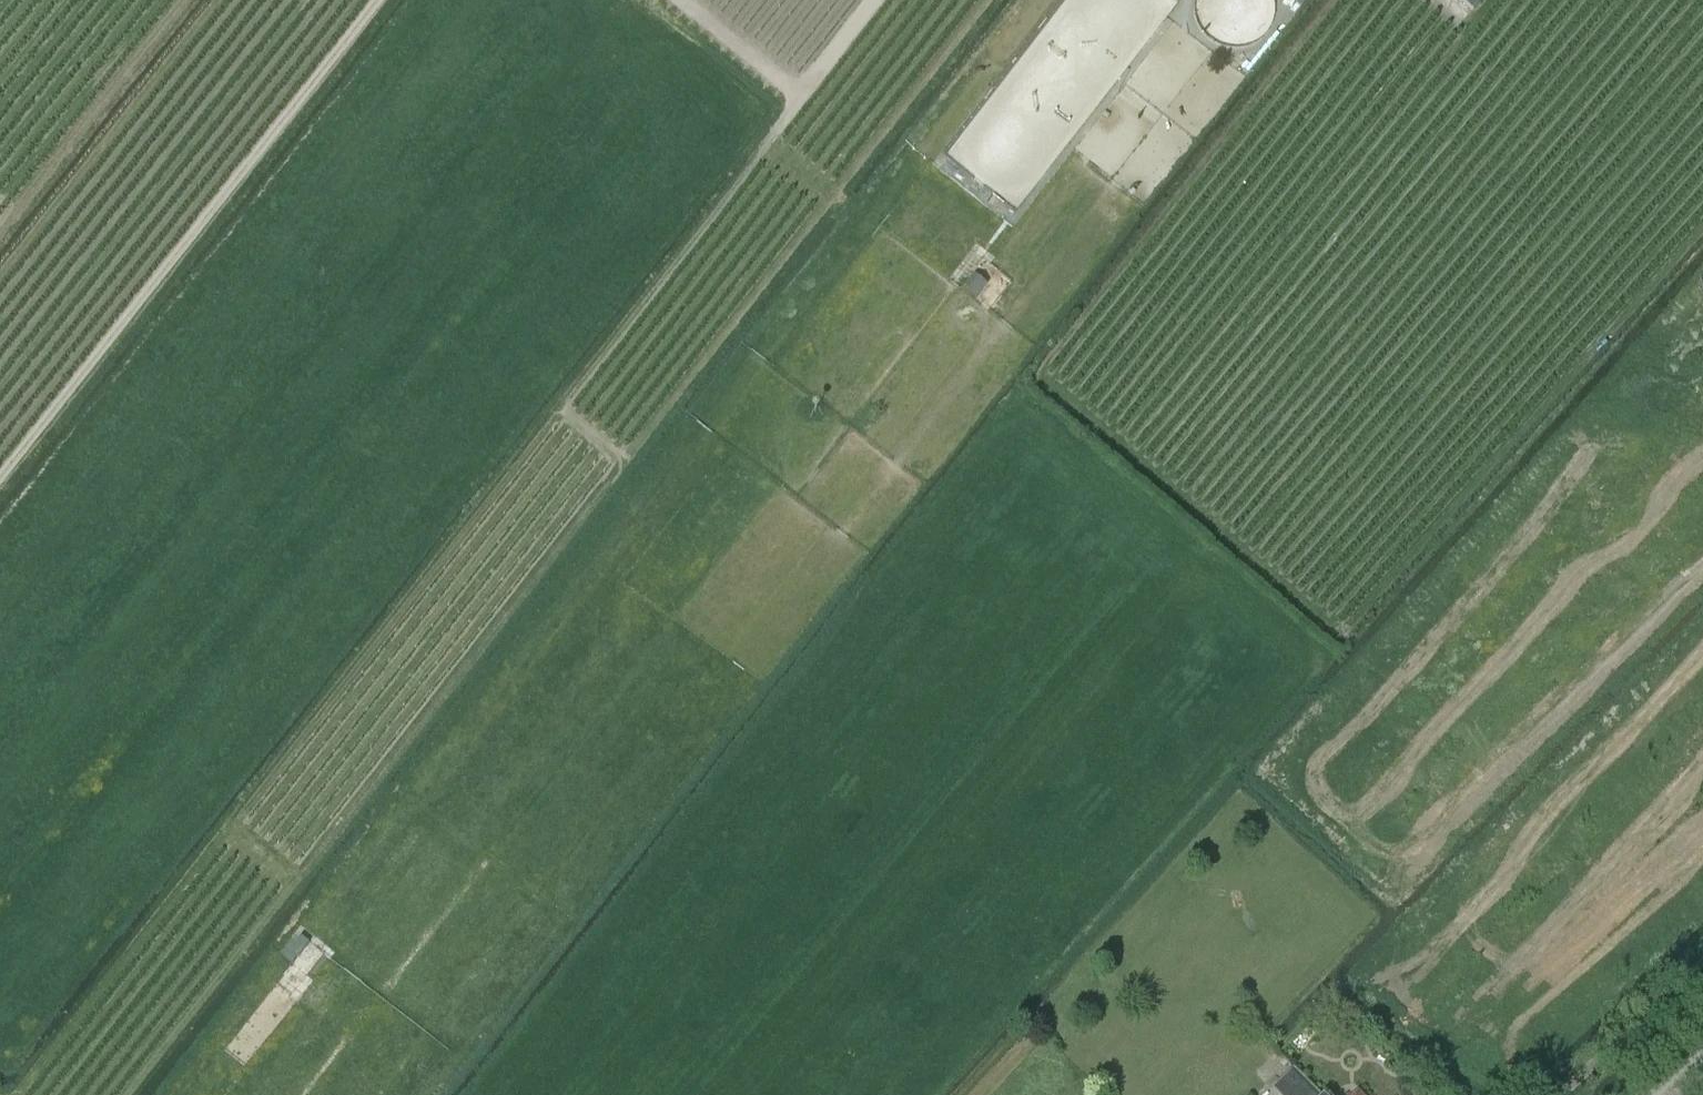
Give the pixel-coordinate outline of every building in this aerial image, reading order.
[(1472,10),(1480,0),(1460,0),(1472,10)] [(974,279),(965,291),(978,301),(987,289),(974,279)] [(302,935),(286,956),(305,970),(321,949),(302,935)] [(1276,1094),(1320,1094),(1294,1070),(1272,1091),(1276,1094)]
